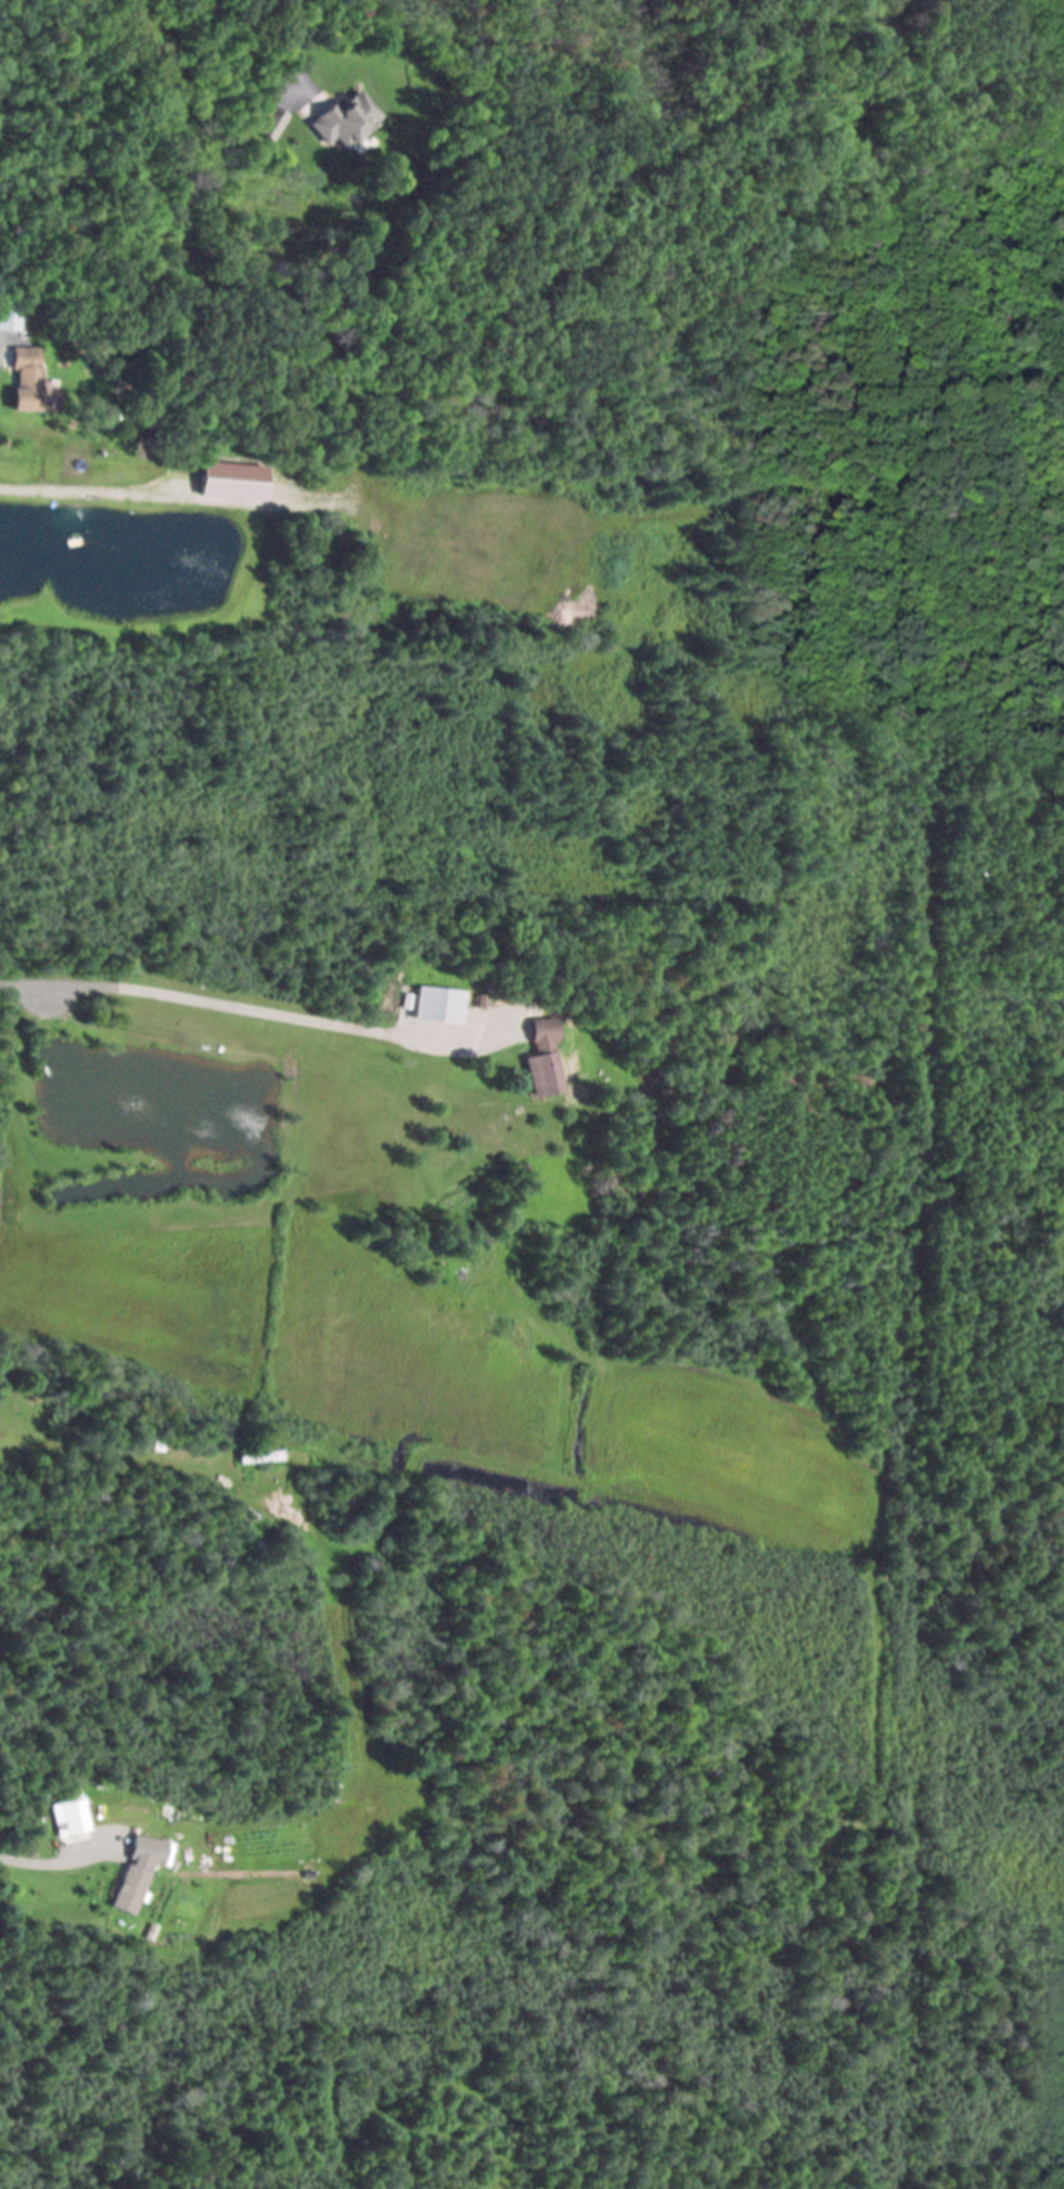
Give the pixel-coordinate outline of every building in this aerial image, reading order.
[(335,103),(309,125),(326,146),(335,138),(346,150),(384,119),(361,91),(339,109),(335,103)] [(256,134),(276,142),(287,113),(267,105),(256,134)] [(20,331),(21,298),(0,298),(0,331),(20,331)] [(269,466),(204,464),(203,497),(268,500),(269,466)] [(465,992),(418,987),(414,1020),(462,1025),(465,992)] [(554,1043),(560,1042),(555,1017),(529,1022),(536,1057),(526,1059),(534,1098),(564,1092),(554,1043)] [(58,1839),(90,1832),(81,1789),(61,1794),(63,1803),(50,1806),(55,1829),(55,1828),(58,1839)] [(111,1907),(133,1915),(139,1901),(145,1904),(148,1893),(144,1891),(154,1862),(166,1866),(173,1845),(138,1833),(111,1907)]
